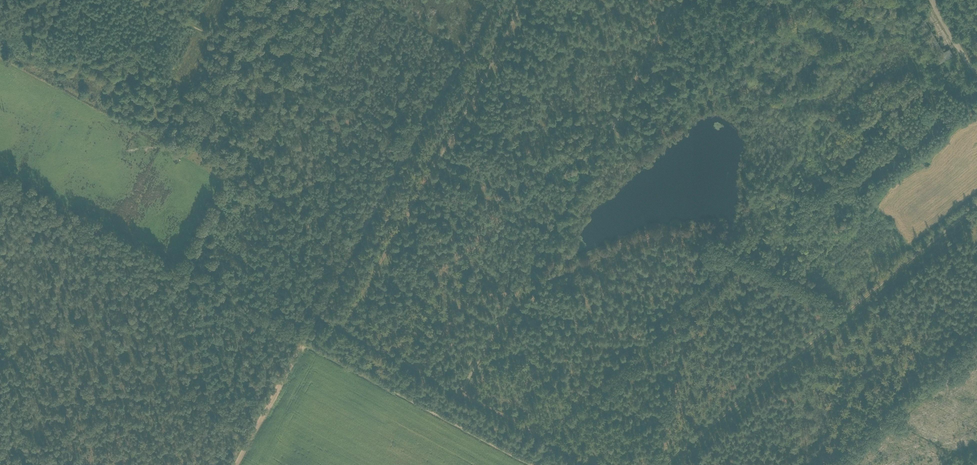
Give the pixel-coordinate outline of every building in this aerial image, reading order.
[(976,15),(976,0),(968,0),(976,15)]
